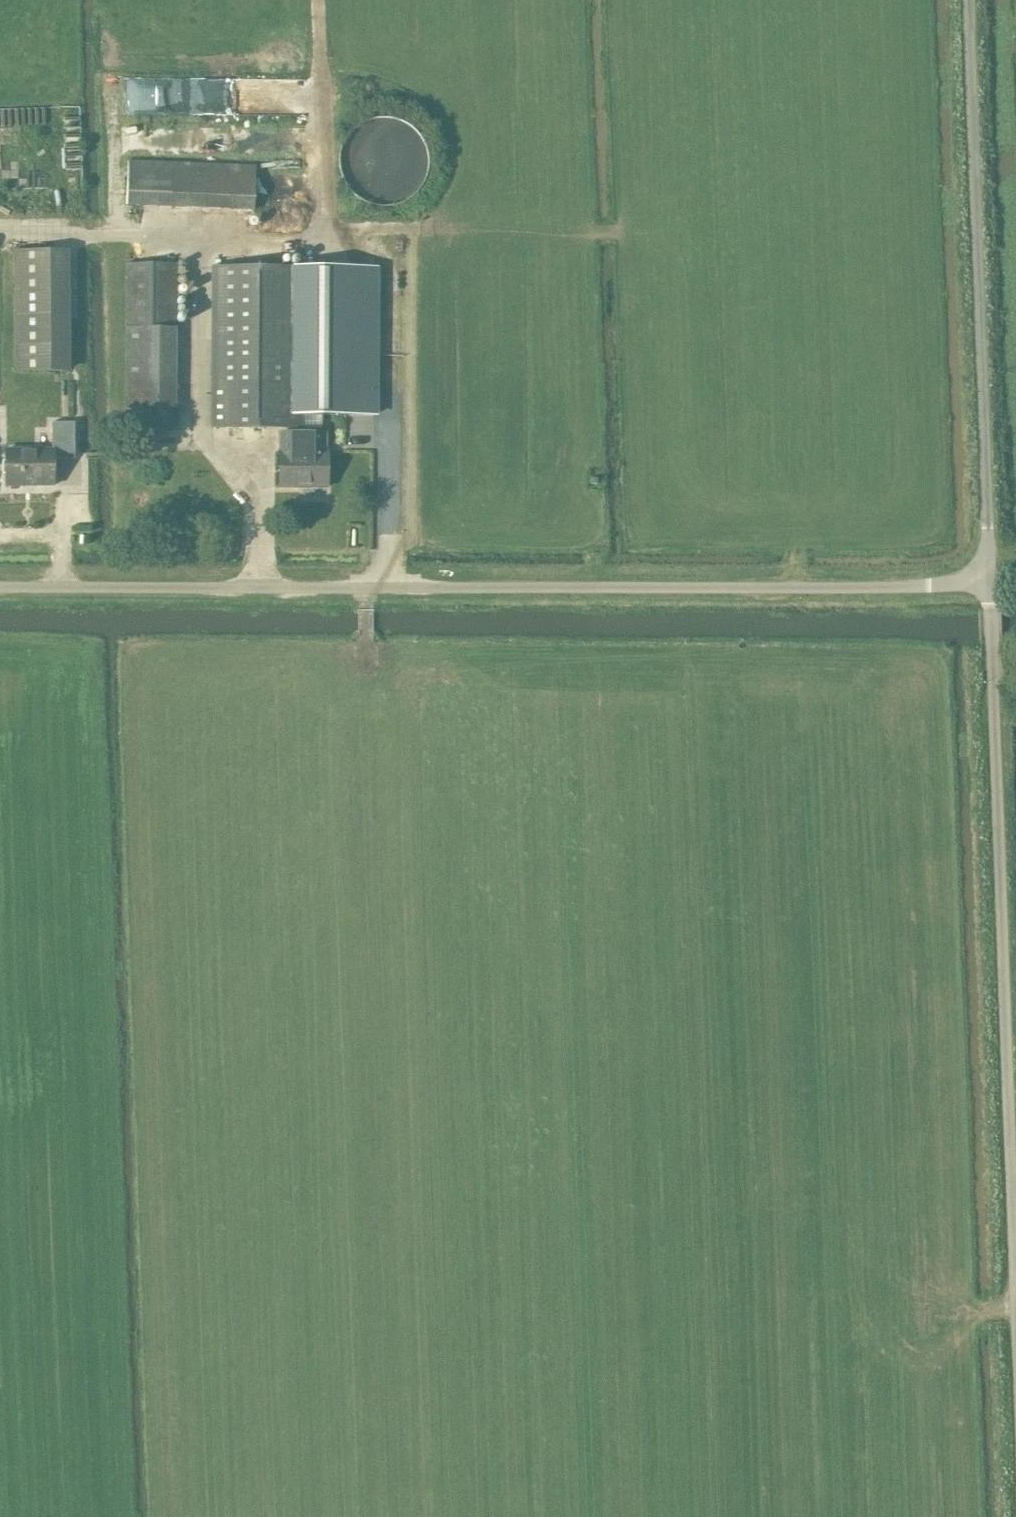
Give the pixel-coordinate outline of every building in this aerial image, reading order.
[(195,108),(195,96),(167,96),(167,108),(195,108)] [(363,198),(400,201),(402,188),(418,189),(422,154),(405,152),(407,132),(383,130),(382,135),(364,133),(363,146),(379,148),(378,162),(367,161),(363,198)] [(126,207),(254,211),(255,165),(128,160),(126,207)] [(53,248),(14,249),(14,369),(53,368),(70,369),(70,249),(53,248)] [(176,408),(178,263),(127,262),(125,407),(176,408)] [(298,429),(305,429),(305,416),(377,416),(377,269),(305,268),(212,267),(211,428),(280,429),(298,429)] [(53,451),(74,451),(74,420),(52,420),(52,447),(5,447),(5,479),(33,479),(33,483),(53,483),(53,451)] [(279,452),(280,487),(327,487),(327,452),(298,452),(298,429),(280,429),(279,452)]
